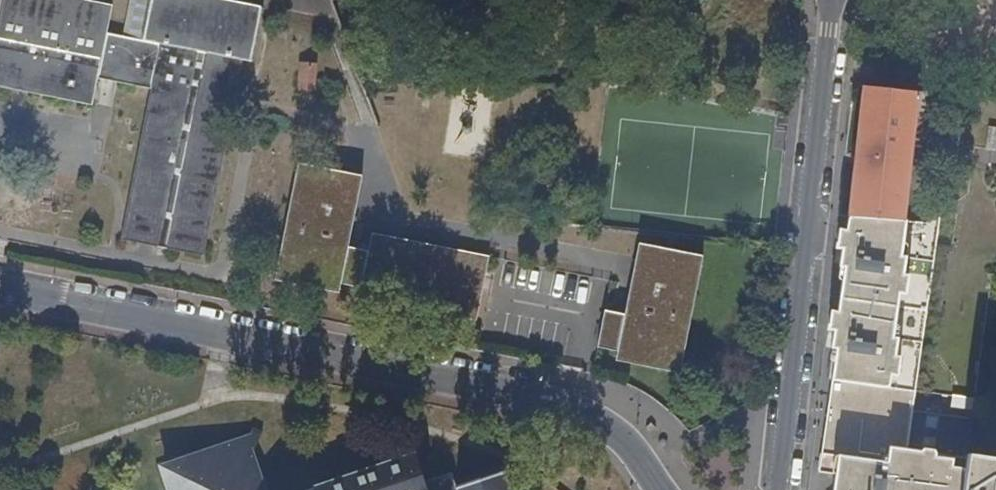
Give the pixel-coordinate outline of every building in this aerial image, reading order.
[(232,0),(151,0),(141,41),(109,35),(115,8),(76,0),(3,0),(0,14),(0,89),(92,106),(98,78),(150,88),(122,241),(204,257),(241,63),(251,64),(265,7),(232,0)] [(316,62),(298,61),(296,90),(315,91),(316,62)] [(914,94),(864,88),(851,216),(852,216),(926,221),(940,212),(947,208),(949,201),(957,104),(914,100),(914,94)] [(448,315),(421,243),(372,233),(369,252),(349,249),(363,178),(299,165),(276,280),(339,293),(341,284),(362,288),(360,297),(448,315)] [(852,216),(850,231),(846,230),(839,271),(843,272),(838,312),(832,311),(829,331),(834,332),(831,351),(836,353),(817,472),(836,476),(834,489),(962,489),(967,461),(968,454),(973,420),(913,411),(940,212),(926,221),(852,216)] [(616,351),(614,361),(680,373),(702,256),(639,241),(625,313),(606,309),(598,348),(616,351)] [(488,257),(421,243),(448,315),(477,321),(488,257)] [(249,453),(260,430),(248,424),(239,442),(237,438),(161,467),(169,489),(263,489),(249,453)] [(421,475),(411,450),(301,489),(427,489),(421,475)] [(967,461),(995,465),(995,458),(968,454),(967,461)] [(967,461),(962,489),(995,489),(995,465),(967,461)] [(421,475),(427,489),(431,489),(439,487),(441,489),(456,489),(455,486),(446,466),(421,475)] [(501,470),(455,486),(456,489),(509,489),(501,470)]
